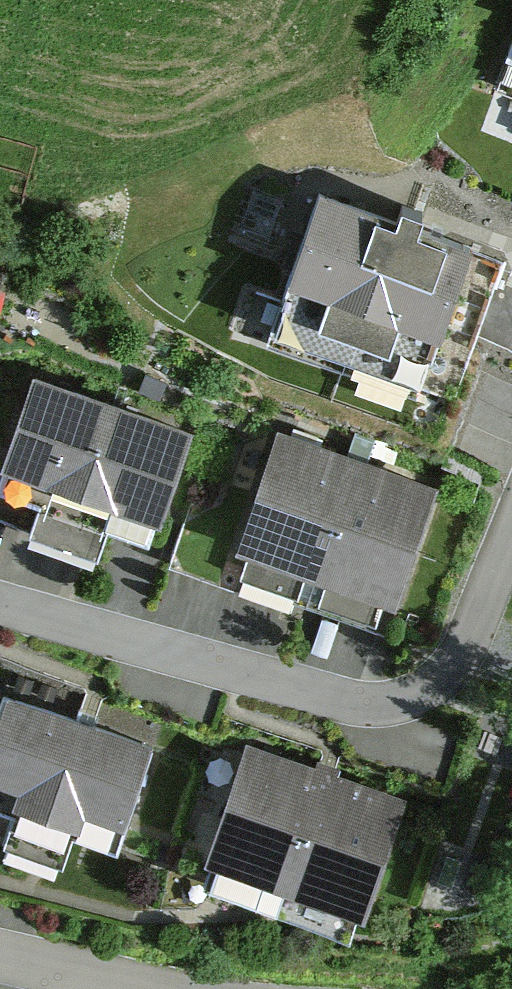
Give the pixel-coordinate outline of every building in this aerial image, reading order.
[(480,129),(511,141),(511,45),(480,129)] [(485,270),(271,197),(223,338),(437,411),(485,270)] [(0,479),(0,487),(37,500),(29,523),(94,546),(102,522),(145,537),(181,434),(33,383),(0,479)] [(311,585),(354,458),(281,433),(238,560),(311,585)] [(384,610),(428,483),(354,458),(311,585),(384,610)] [(0,701),(0,804),(14,809),(5,836),(64,856),(73,831),(114,845),(147,753),(0,701)] [(322,771),(251,746),(215,845),(286,870),(322,771)] [(393,797),(322,771),(286,870),(357,896),(393,797)]
